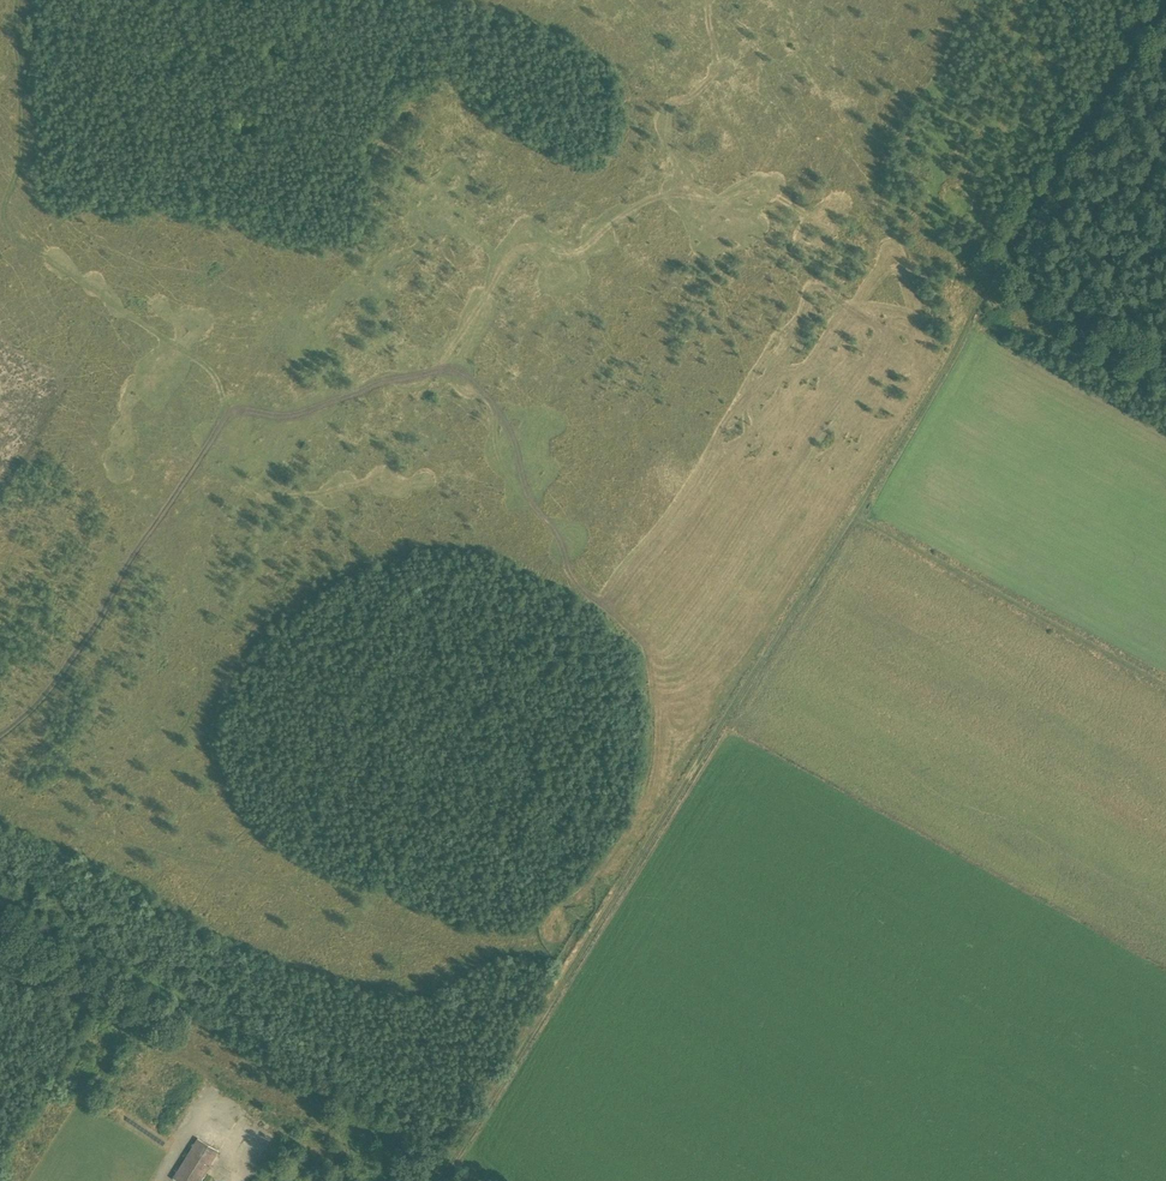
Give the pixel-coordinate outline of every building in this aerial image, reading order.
[(176,1180),(200,1180),(219,1150),(198,1137),(173,1179),(176,1180)]
